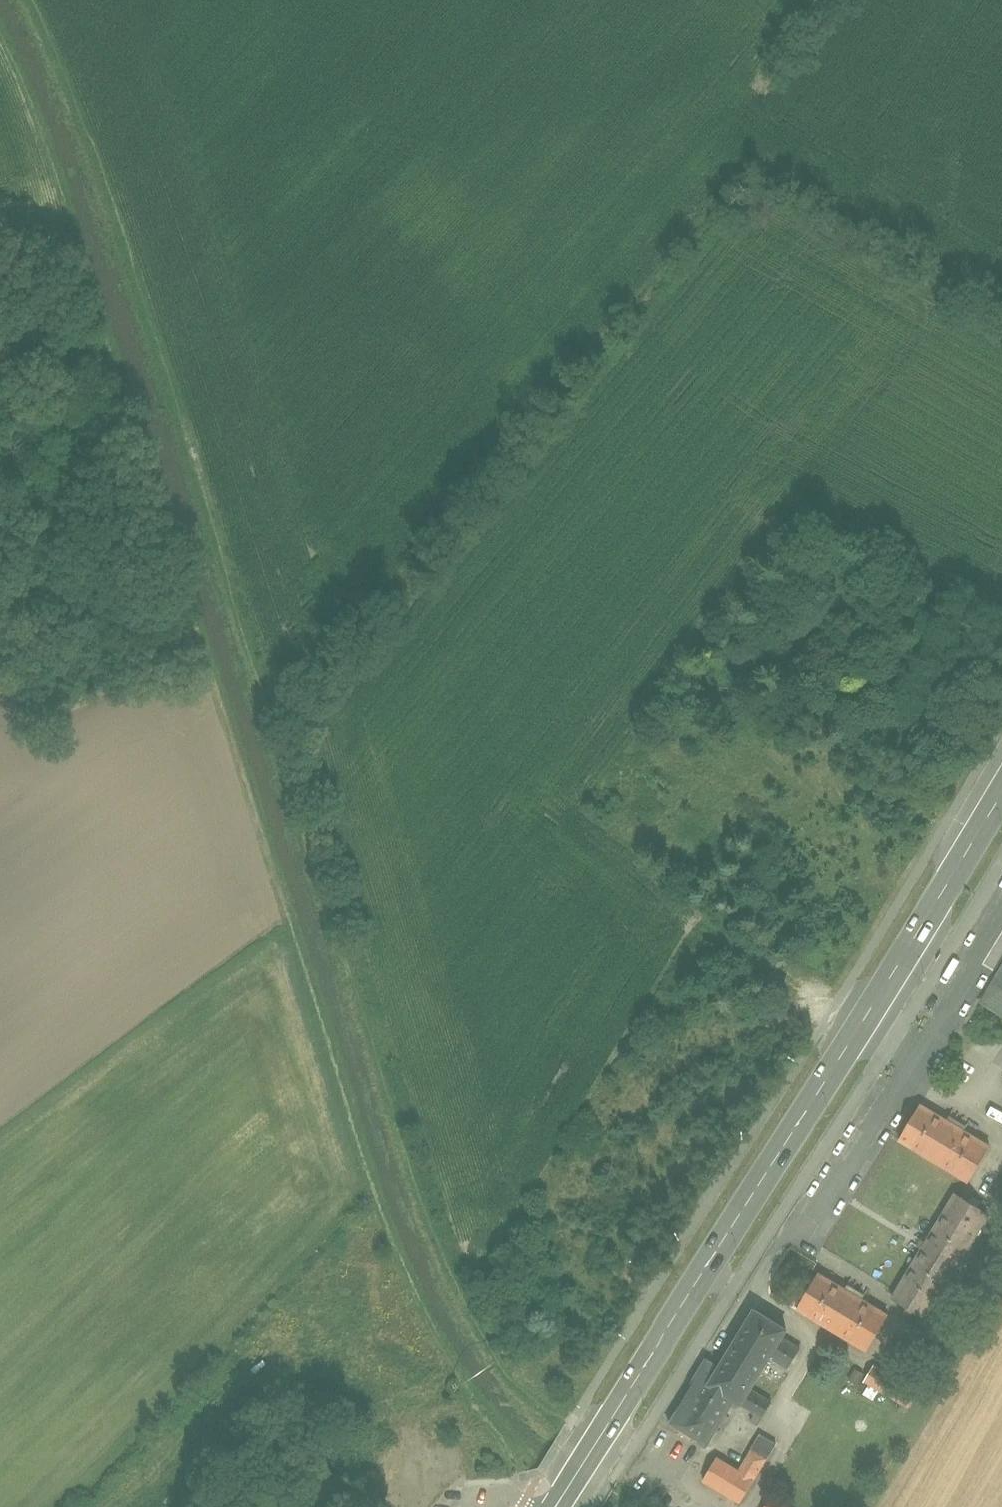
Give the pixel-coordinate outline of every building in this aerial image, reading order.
[(982,1002),(1001,1014),(1001,969),(982,1002)] [(897,1138),(938,1162),(958,1129),(917,1105),(897,1138)] [(958,1129),(938,1162),(973,1183),(993,1149),(958,1129)] [(961,1188),(940,1222),(975,1244),(996,1210),(961,1188)] [(916,1259),(951,1281),(975,1244),(940,1222),(916,1259)] [(928,1318),(951,1281),(916,1259),(893,1297),(928,1318)] [(797,1309),(837,1333),(857,1298),(818,1274),(797,1309)] [(894,1320),(857,1298),(837,1333),(873,1354),(894,1320)] [(707,1360),(669,1422),(707,1445),(735,1399),(757,1412),(752,1420),(759,1424),(772,1402),(751,1390),(771,1357),(789,1368),(801,1348),(783,1337),(788,1329),(756,1309),(720,1368),(707,1360)] [(922,1391),(877,1368),(868,1384),(913,1407),(922,1391)] [(800,1408),(790,1425),(799,1430),(809,1413),(800,1408)] [(702,1477),(743,1501),(777,1445),(759,1434),(737,1471),(713,1457),(702,1477)] [(761,1506),(783,1506),(766,1498),(761,1506)]
